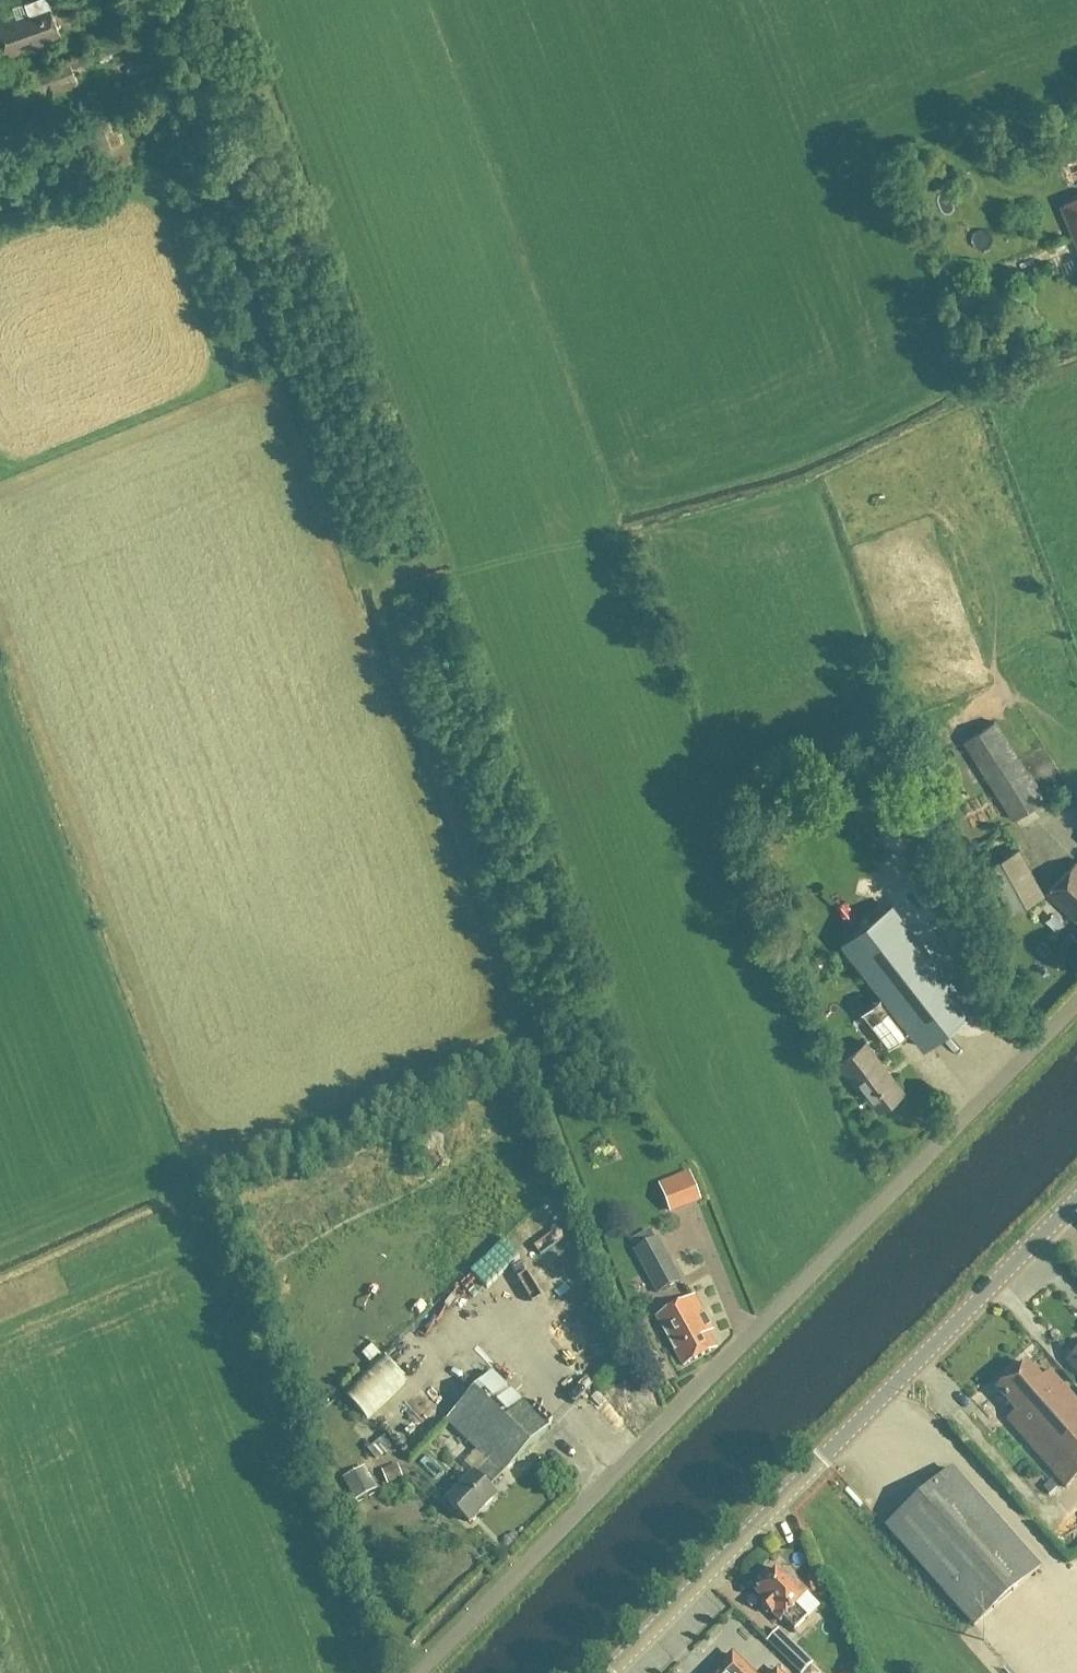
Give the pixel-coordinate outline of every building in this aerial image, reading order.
[(0,20),(0,42),(6,58),(61,39),(47,0),(30,0),(23,3),(26,11),(0,20)] [(147,39),(132,45),(138,59),(146,55),(155,52),(150,38),(149,39),(147,39)] [(77,82),(72,69),(68,58),(19,77),(28,101),(77,82)] [(1060,207),(1076,249),(1076,200),(1060,207)] [(993,722),(964,741),(1014,820),(1043,801),(993,722)] [(1013,851),(1002,831),(960,853),(996,919),(1042,894),(1017,849),(1013,851)] [(1047,892),(1076,921),(1076,860),(1047,892)] [(891,905),(842,943),(894,1008),(872,1025),(889,1046),(910,1030),(924,1047),(972,1009),(891,905)] [(1068,956),(1076,947),(1076,941),(1069,933),(1057,945),(1068,956)] [(678,1194),(682,1208),(697,1204),(693,1190),(678,1194)] [(680,1281),(657,1238),(634,1250),(657,1293),(680,1281)] [(716,1348),(708,1333),(713,1330),(695,1296),(657,1317),(684,1366),(716,1348)] [(1007,1420),(1066,1488),(1076,1478),(1076,1401),(1051,1371),(1042,1379),(1028,1363),(997,1389),(1017,1412),(1007,1420)] [(491,1374),(485,1380),(446,1419),(490,1461),(476,1475),(474,1474),(448,1501),(470,1522),(495,1495),(487,1488),(501,1474),(502,1475),(547,1429),(491,1374)] [(1039,1568),(952,1469),(886,1527),(974,1626),(1039,1568)] [(781,1570),(758,1593),(766,1601),(763,1604),(773,1615),(774,1614),(782,1622),(785,1619),(796,1631),(809,1618),(798,1606),(810,1595),(797,1581),(794,1584),(781,1570)] [(669,1646),(684,1662),(722,1626),(707,1610),(669,1646)] [(794,1644),(782,1631),(769,1645),(781,1657),(797,1672),(803,1672),(812,1663),(794,1644)] [(714,1672),(752,1672),(733,1654),(714,1672)]
